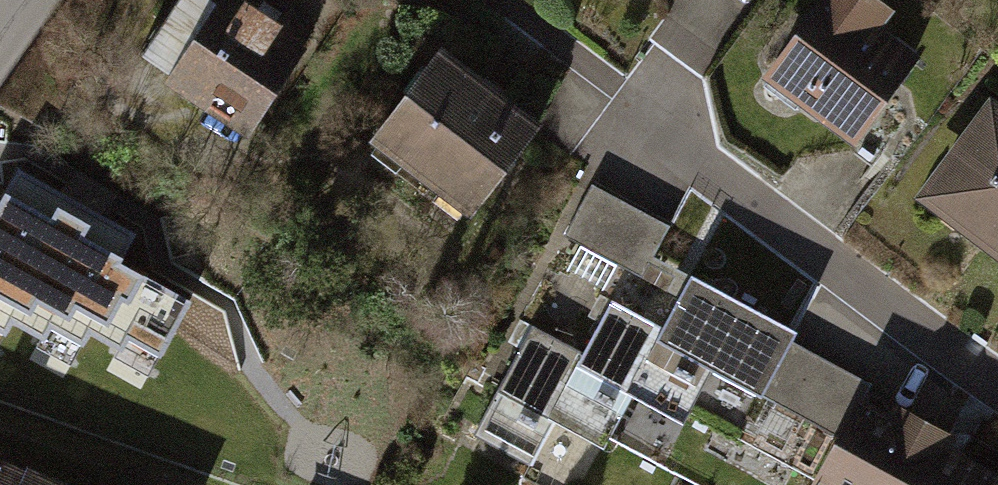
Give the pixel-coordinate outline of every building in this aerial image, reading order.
[(217,0),(192,0),(146,65),(254,142),(309,65),(217,0)] [(766,81),(861,150),(927,60),(888,32),(902,12),(885,0),(825,0),(766,81)] [(554,129),(448,47),(376,139),(482,221),(554,129)] [(992,104),(923,205),(997,257),(997,108),(992,104)] [(19,170),(0,203),(0,329),(5,332),(13,319),(43,336),(50,325),(83,344),(91,330),(118,346),(125,333),(160,353),(191,299),(120,259),(134,234),(19,170)] [(668,228),(589,187),(563,239),(642,279),(668,228)] [(772,397),(800,341),(691,287),(673,323),(663,343),(715,369),(772,397)] [(663,343),(673,323),(614,293),(585,350),(577,366),(637,396),(689,422),(715,369),(663,343)] [(610,451),(637,396),(577,366),(585,350),(533,325),(476,439),(556,478),(577,435),(610,451)] [(875,403),(884,383),(800,341),(772,397),(845,433),(820,482),(825,484),(997,484),(997,464),(875,403)] [(0,461),(0,484),(55,484),(0,461)]
